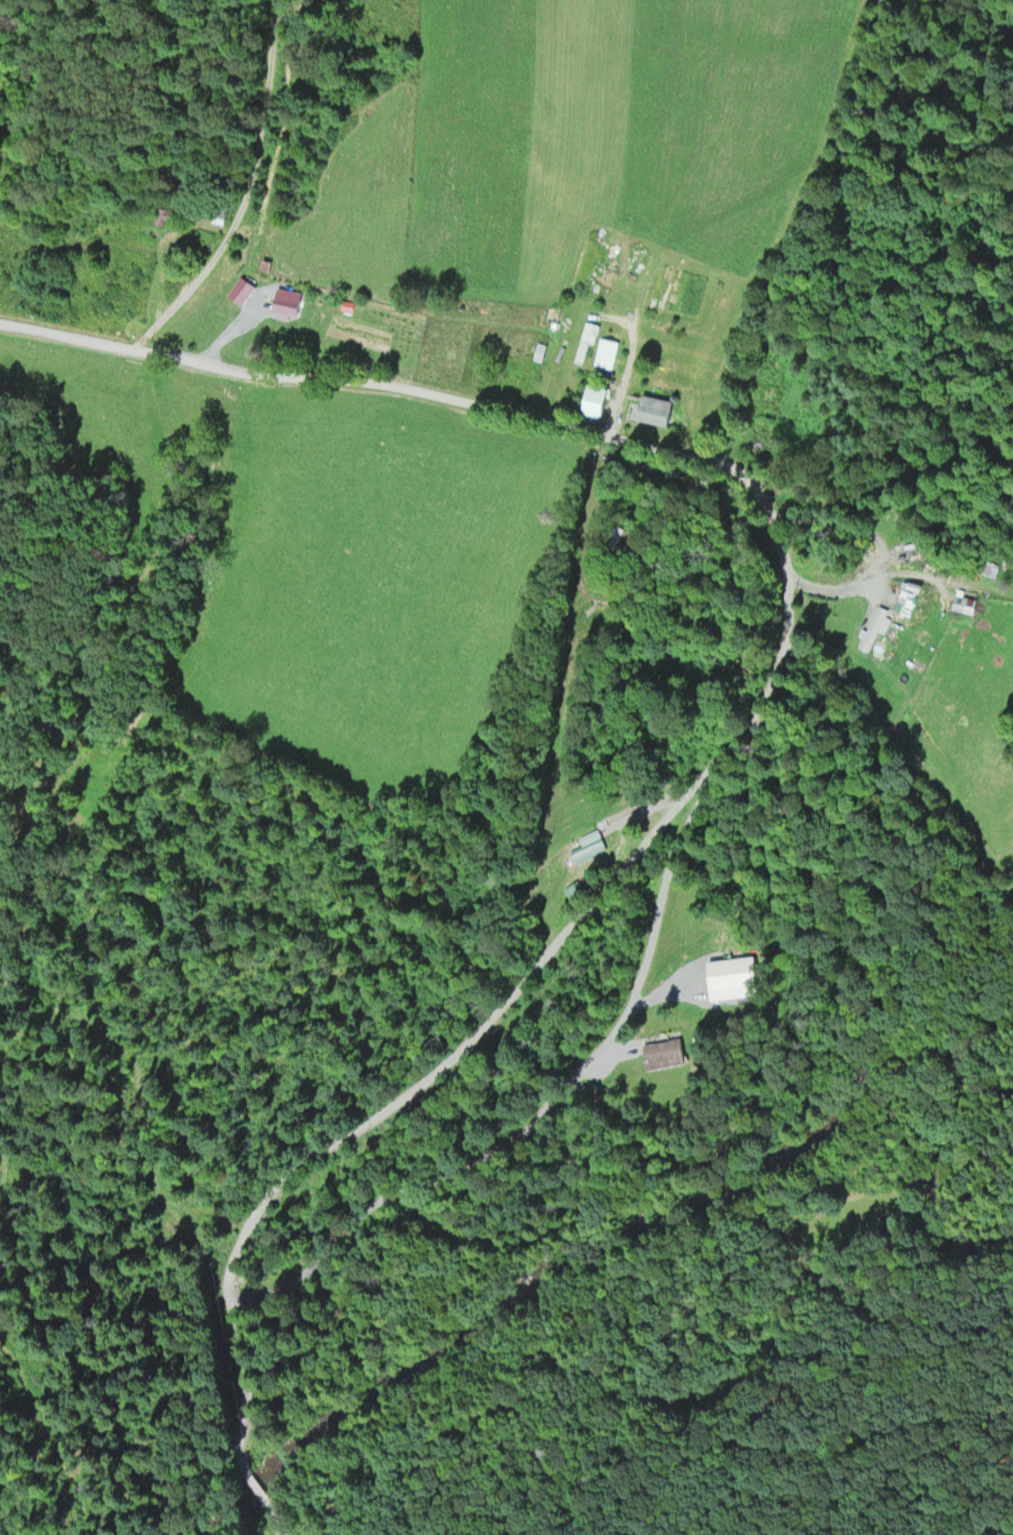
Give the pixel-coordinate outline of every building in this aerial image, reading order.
[(175,226),(177,209),(158,207),(156,224),(175,226)] [(273,313),(300,318),(305,292),(278,287),(273,313)] [(573,361),(584,365),(599,325),(588,321),(573,361)] [(598,369),(610,372),(612,361),(618,362),(624,336),(607,332),(598,369)] [(607,418),(614,389),(592,383),(584,412),(607,418)] [(674,427),(678,400),(644,394),(639,420),(674,427)] [(908,572),(881,572),(880,587),(908,588),(908,572)] [(983,599),(958,594),(955,610),(980,615),(983,599)] [(864,648),(876,653),(885,631),(891,634),(899,612),(881,605),(864,648)] [(612,851),(603,828),(582,837),(586,845),(572,851),(578,865),(612,851)] [(688,1064),(683,1037),(647,1044),(652,1071),(688,1064)]
